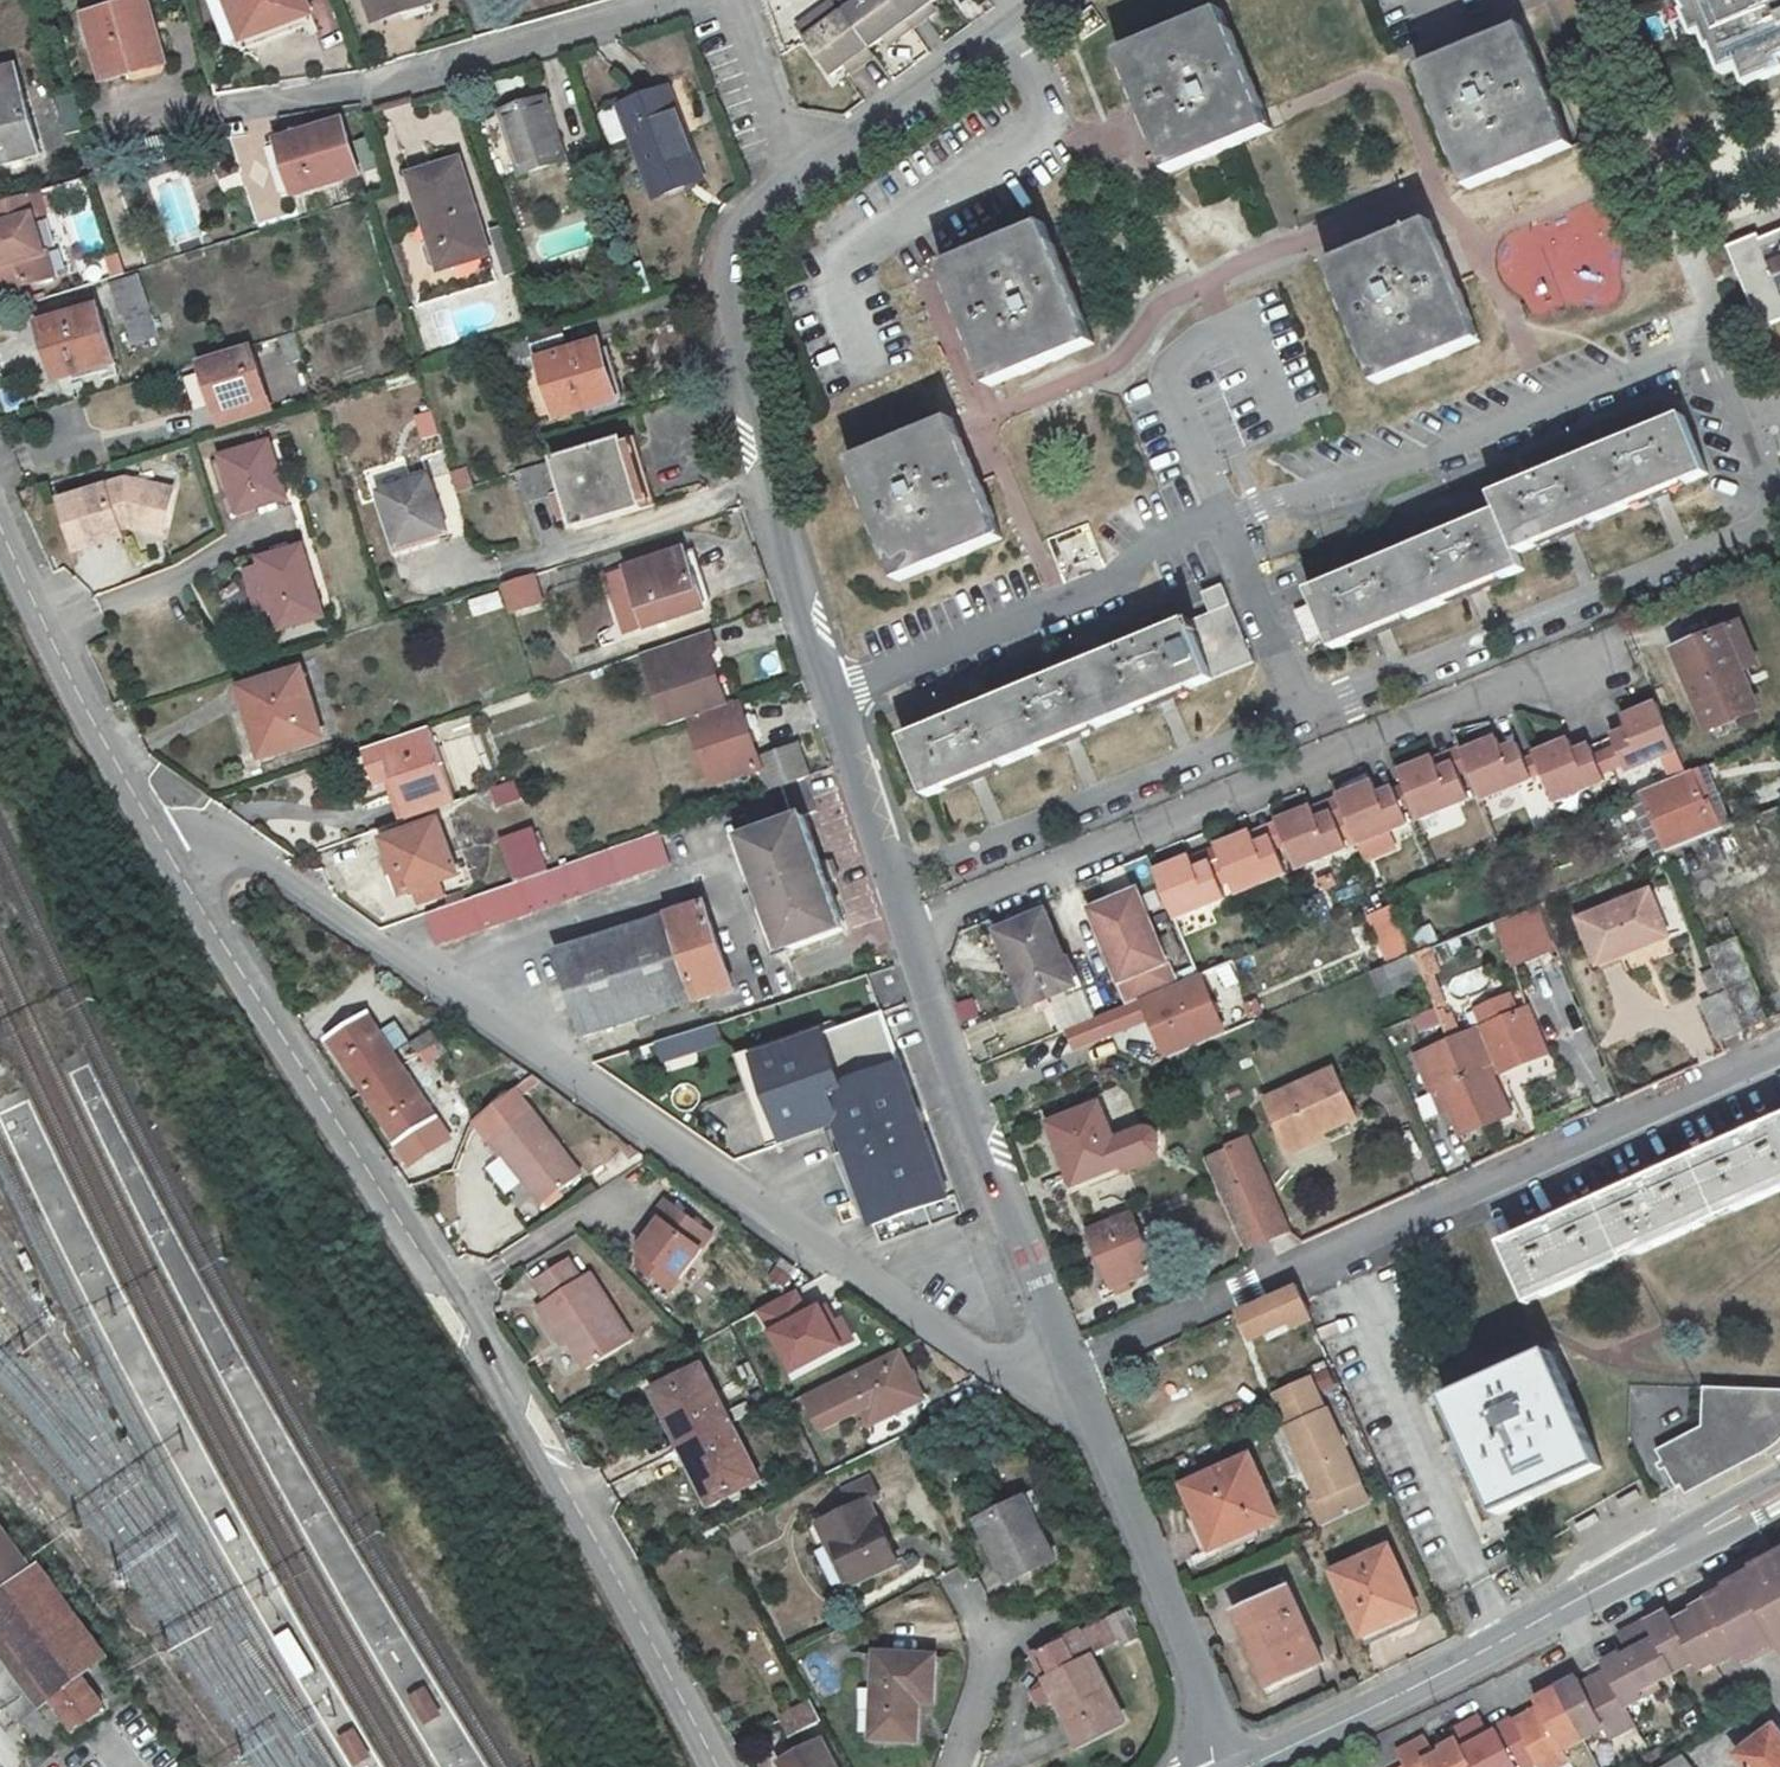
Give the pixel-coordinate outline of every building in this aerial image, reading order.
[(304,0),(228,0),(241,34),(307,9),(304,0)] [(379,14),(425,0),(375,0),(379,14)] [(841,10),(871,52),(889,40),(892,44),(911,31),(889,0),(838,0),(844,8),(841,10)] [(911,31),(930,18),(927,13),(945,0),(889,0),(911,31)] [(1695,35),(1704,31),(1712,48),(1717,46),(1727,69),(1743,62),(1752,82),(1779,70),(1779,0),(1680,0),(1695,35)] [(142,2),(79,16),(94,83),(156,69),(142,2)] [(802,38),(834,81),(851,69),(855,73),(876,57),(871,52),(841,10),(837,13),(829,2),(798,26),(805,35),(802,38)] [(1226,12),(1121,55),(1171,175),(1276,132),(1226,12)] [(1522,27),(1417,69),(1465,190),(1571,148),(1522,27)] [(0,78),(0,171),(42,159),(18,73),(0,78)] [(84,133),(75,96),(55,102),(64,139),(84,133)] [(543,99),(499,113),(520,178),(564,164),(543,99)] [(675,100),(607,122),(616,148),(634,142),(657,210),(706,193),(675,100)] [(339,124),(277,143),(281,154),(269,157),(277,180),(286,177),(292,196),(356,176),(339,124)] [(488,254),(457,162),(411,177),(431,238),(422,242),(429,261),(433,273),(488,254)] [(37,195),(0,207),(0,297),(51,281),(32,219),(43,215),(37,195)] [(1437,225),(1330,266),(1376,385),(1483,344),(1437,225)] [(1052,226),(947,267),(994,388),(1099,347),(1052,226)] [(505,227),(491,232),(504,273),(518,268),(505,227)] [(1770,238),(1768,234),(1738,246),(1770,329),(1779,325),(1779,234),(1770,238)] [(145,275),(112,283),(119,312),(126,310),(134,345),(161,338),(145,275)] [(98,309),(39,322),(52,378),(110,364),(98,309)] [(303,328),(285,334),(295,362),(313,355),(303,328)] [(260,343),(206,359),(227,428),(281,412),(260,343)] [(597,344),(538,360),(554,418),(622,399),(611,356),(601,358),(597,344)] [(1496,517),(1308,594),(1330,647),(1518,571),(1511,553),(1707,473),(1685,420),(1489,500),(1496,517)] [(956,423),(850,465),(897,583),(1003,540),(956,423)] [(636,435),(565,456),(586,525),(657,503),(636,435)] [(270,437),(225,453),(245,510),(291,494),(270,437)] [(565,456),(514,471),(523,504),(564,492),(575,528),(586,525),(565,456)] [(476,469),(461,472),(466,490),(481,486),(476,469)] [(437,478),(391,492),(406,543),(453,529),(437,478)] [(131,479),(67,500),(80,550),(130,536),(127,527),(156,521),(168,524),(179,490),(156,483),(136,491),(131,479)] [(1051,536),(1061,580),(1101,570),(1091,527),(1051,536)] [(306,546),(266,559),(268,566),(251,571),(264,611),(280,606),(287,630),(328,617),(306,546)] [(609,576),(628,632),(705,606),(685,550),(609,576)] [(532,577),(501,587),(510,614),(540,605),(532,577)] [(1251,662),(1220,586),(1181,602),(1190,623),(905,742),(927,796),(1251,662)] [(500,605),(495,589),(467,597),(472,613),(500,605)] [(1737,621),(1673,648),(1706,728),(1756,708),(1740,669),(1755,663),(1737,621)] [(692,722),(724,711),(706,657),(718,653),(711,634),(642,657),(667,730),(692,722)] [(303,673),(251,689),(262,731),(255,733),(262,758),(323,740),(303,673)] [(1677,751),(1657,702),(1622,717),(1627,729),(1611,736),(1616,747),(1624,764),(1627,773),(1677,751)] [(713,788),(760,773),(756,761),(738,707),(724,711),(692,722),(713,788)] [(430,730),(363,752),(375,788),(394,782),(407,822),(455,805),(430,730)] [(1497,738),(1462,752),(1465,759),(1474,780),(1483,801),(1533,780),(1525,759),(1518,743),(1502,749),(1497,738)] [(1570,740),(1535,754),(1544,775),(1555,803),(1606,783),(1602,773),(1595,756),(1590,745),(1575,752),(1570,740)] [(798,747),(756,761),(760,773),(766,792),(808,777),(798,747)] [(1624,764),(1616,747),(1606,752),(1613,769),(1624,764)] [(1461,749),(1436,759),(1441,770),(1456,764),(1465,784),(1474,780),(1465,759),(1462,752),(1461,749)] [(1613,769),(1606,752),(1595,756),(1602,773),(1613,769)] [(1535,754),(1525,759),(1533,780),(1544,775),(1535,754)] [(1456,764),(1441,770),(1436,759),(1435,757),(1401,773),(1406,785),(1414,806),(1421,822),(1472,800),(1465,784),(1456,764)] [(1639,793),(1662,850),(1722,825),(1697,769),(1639,793)] [(1375,783),(1340,798),(1345,810),(1353,831),(1360,847),(1411,826),(1404,810),(1396,789),(1380,796),(1375,783)] [(518,784),(489,793),(496,815),(525,806),(518,784)] [(808,785),(744,809),(754,836),(744,840),(787,955),(846,933),(827,881),(834,879),(827,861),(822,863),(806,819),(818,814),(808,785)] [(1406,785),(1396,789),(1404,810),(1414,806),(1406,785)] [(1662,850),(1639,793),(1630,796),(1654,854),(1662,850)] [(1340,798),(1315,808),(1320,821),(1336,814),(1344,835),(1353,831),(1345,810),(1340,798)] [(1315,808),(1280,824),(1285,835),(1293,856),(1300,872),(1351,852),(1344,835),(1336,814),(1320,821),(1315,808)] [(1280,824),(1254,834),(1260,846),(1276,839),(1284,860),(1293,856),(1285,835),(1280,824)] [(439,828),(384,846),(404,897),(413,893),(417,907),(444,898),(439,885),(457,879),(439,828)] [(547,871),(534,833),(502,843),(515,881),(547,871)] [(1254,834),(1219,849),(1225,861),(1233,882),(1239,898),(1290,877),(1284,860),(1276,839),(1260,846),(1254,834)] [(658,837),(426,920),(437,950),(669,867),(658,837)] [(1195,859),(1160,874),(1181,923),(1232,901),(1225,885),(1216,865),(1200,871),(1195,859)] [(1225,861),(1216,865),(1225,885),(1233,882),(1225,861)] [(1136,889),(1089,909),(1129,1003),(1172,983),(1166,968),(1170,966),(1136,889)] [(1624,960),(1621,951),(1667,933),(1650,890),(1580,918),(1600,969),(1624,960)] [(1408,934),(1396,904),(1373,913),(1381,933),(1377,935),(1388,964),(1415,952),(1413,948),(1408,934)] [(707,906),(555,952),(581,1037),(733,991),(707,906)] [(1050,911),(1042,914),(996,933),(1008,963),(1018,959),(1036,1002),(1073,988),(1081,985),(1050,911)] [(1533,914),(1497,929),(1512,964),(1548,949),(1533,914)] [(1432,926),(1408,934),(1413,948),(1437,941),(1432,926)] [(1735,938),(1708,949),(1717,970),(1743,1032),(1766,1022),(1750,983),(1754,982),(1735,938)] [(1427,948),(1415,952),(1425,975),(1436,970),(1427,948)] [(1415,952),(1388,964),(1372,971),(1383,995),(1425,975),(1415,952)] [(1018,959),(1008,963),(1026,1006),(1036,1002),(1018,959)] [(1743,1032),(1717,970),(1702,977),(1712,999),(1701,1004),(1717,1044),(1743,1032)] [(1147,998),(1170,1054),(1226,1031),(1203,974),(1147,998)] [(1420,1033),(1444,1024),(1437,1008),(1414,1017),(1420,1033)] [(1527,1012),(1452,1044),(1487,1126),(1511,1115),(1495,1078),(1546,1056),(1527,1012)] [(824,1126),(836,1121),(852,1166),(874,1226),(946,1200),(880,1014),(834,1030),(832,1022),(738,1055),(770,1144),(824,1126)] [(712,1015),(668,1028),(673,1044),(716,1030),(712,1015)] [(395,1146),(433,1121),(365,1016),(327,1041),(395,1146)] [(421,1065),(443,1051),(429,1030),(408,1044),(421,1065)] [(1487,1126),(1452,1044),(1422,1057),(1437,1093),(1442,1091),(1462,1137),(1487,1126)] [(1335,1069),(1265,1098),(1284,1143),(1354,1115),(1335,1069)] [(545,1210),(588,1171),(519,1094),(476,1133),(545,1210)] [(1047,1126),(1073,1188),(1147,1155),(1153,1151),(1155,1147),(1156,1143),(1155,1138),(1154,1134),(1150,1130),(1147,1128),(1143,1127),(1139,1127),(1111,1139),(1097,1104),(1047,1126)] [(1530,1304),(1779,1191),(1779,1119),(1502,1244),(1530,1304)] [(1224,1142),(1245,1189),(1268,1244),(1287,1235),(1242,1135),(1224,1142)] [(1245,1189),(1224,1142),(1205,1149),(1225,1197),(1245,1189)] [(1245,1189),(1225,1197),(1248,1253),(1268,1244),(1245,1189)] [(720,1236),(665,1196),(624,1251),(680,1291),(720,1236)] [(1152,1269),(1130,1217),(1089,1233),(1111,1287),(1152,1269)] [(574,1259),(536,1281),(547,1300),(544,1302),(586,1371),(637,1342),(595,1272),(585,1277),(574,1259)] [(1296,1289),(1238,1315),(1247,1336),(1306,1310),(1301,1300),(1296,1289)] [(817,1302),(800,1308),(795,1293),(755,1307),(779,1373),(855,1345),(844,1314),(824,1321),(817,1302)] [(904,1350),(806,1402),(829,1446),(927,1394),(904,1350)] [(1549,1354),(1445,1401),(1499,1518),(1602,1471),(1549,1354)] [(768,1483),(707,1361),(648,1391),(709,1513),(768,1483)] [(1306,1380),(1273,1394),(1288,1427),(1284,1429),(1316,1500),(1308,1504),(1317,1524),(1366,1502),(1324,1409),(1320,1411),(1306,1380)] [(1707,1388),(1706,1428),(1665,1448),(1685,1485),(1688,1492),(1773,1449),(1779,1442),(1779,1391),(1707,1388)] [(1285,1519),(1257,1457),(1193,1485),(1206,1515),(1195,1520),(1210,1553),(1285,1519)] [(836,1491),(845,1509),(811,1525),(820,1545),(828,1541),(848,1584),(890,1565),(862,1504),(873,1499),(863,1479),(836,1491)] [(1005,1577),(1050,1553),(1018,1492),(973,1516),(1005,1577)] [(227,1514),(214,1521),(227,1544),(240,1537),(227,1514)] [(78,1725),(106,1703),(82,1670),(100,1655),(0,1522),(0,1620),(78,1725)] [(1383,1546),(1332,1572),(1367,1641),(1418,1615),(1383,1546)] [(1779,1562),(1776,1558),(1744,1575),(1746,1579),(1726,1590),(1727,1593),(1707,1603),(1734,1654),(1741,1668),(1777,1648),(1779,1653),(1779,1562)] [(1286,1587),(1233,1612),(1269,1686),(1322,1661),(1286,1587)] [(1117,1638),(1131,1631),(1116,1603),(1032,1647),(1047,1675),(1032,1682),(1041,1699),(1054,1693),(1075,1733),(1118,1711),(1085,1648),(1115,1633),(1117,1638)] [(1707,1603),(1689,1612),(1691,1616),(1671,1626),(1665,1615),(1618,1639),(1626,1656),(1619,1660),(1617,1656),(1600,1665),(1605,1673),(1585,1683),(1588,1688),(1581,1692),(1575,1680),(1533,1701),(1539,1713),(1531,1717),(1528,1712),(1508,1723),(1530,1764),(1532,1766),(1550,1766),(1562,1761),(1557,1751),(1601,1729),(1604,1736),(1629,1723),(1622,1708),(1643,1697),(1639,1690),(1707,1656),(1712,1665),(1734,1654),(1707,1603)] [(289,1628),(274,1637),(299,1679),(314,1670),(289,1628)] [(931,1645),(872,1642),(867,1732),(912,1734),(914,1694),(929,1694),(931,1645)] [(425,1686),(410,1695),(427,1724),(442,1715),(425,1686)] [(776,1719),(785,1738),(817,1721),(807,1702),(776,1719)] [(1508,1723),(1483,1737),(1474,1720),(1448,1734),(1465,1766),(1505,1766),(1508,1765),(1509,1766),(1525,1766),(1530,1764),(1508,1723)] [(1736,1755),(1745,1766),(1779,1766),(1779,1733),(1775,1726),(1736,1755)] [(351,1731),(338,1738),(354,1765),(367,1758),(351,1731)] [(1448,1734),(1443,1736),(1448,1746),(1434,1753),(1436,1758),(1428,1762),(1417,1741),(1393,1753),(1401,1766),(1465,1766),(1448,1734)] [(780,1761),(783,1766),(833,1766),(821,1741),(780,1761)] [(1658,1766),(1692,1766),(1682,1754),(1658,1766)]
